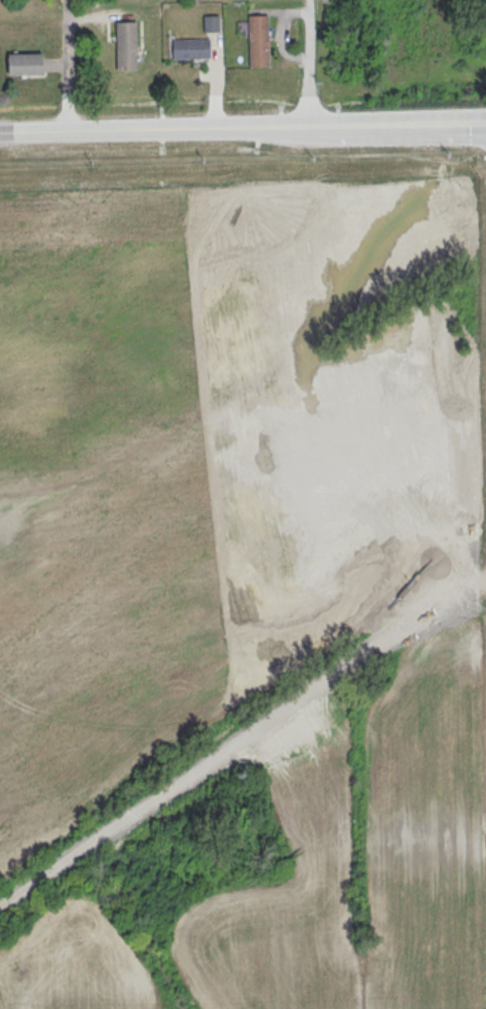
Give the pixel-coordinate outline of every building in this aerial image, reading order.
[(203,15),(218,14),(218,31),(203,31),(203,15)] [(248,14),(267,14),(269,65),(249,66),(248,14)] [(115,21),(135,21),(136,69),(116,69),(115,21)] [(172,39),(209,37),(209,57),(173,58),(172,39)] [(7,54),(42,53),(42,74),(8,75),(7,54)]
